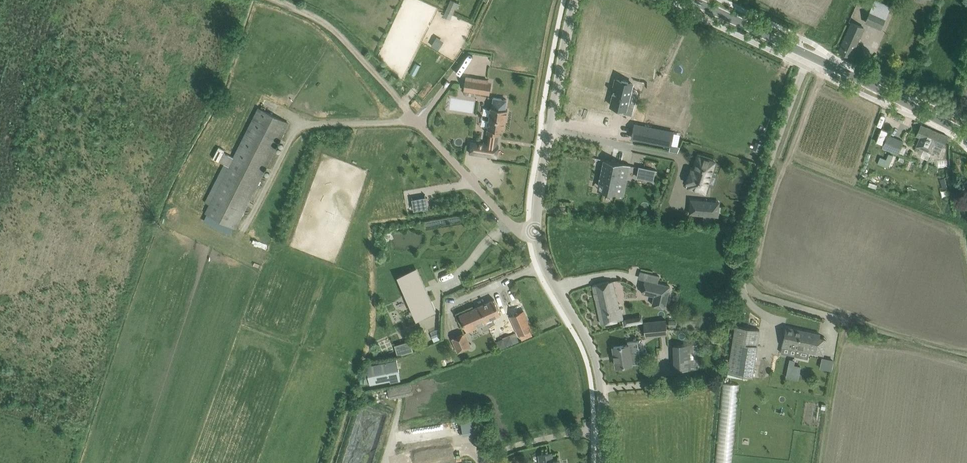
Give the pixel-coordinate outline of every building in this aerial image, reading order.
[(447,9),(456,14),(462,2),(458,0),(452,0),(447,9)] [(880,28),(885,17),(870,11),(865,22),(880,28)] [(851,56),(855,47),(863,28),(851,23),(839,51),(851,56)] [(490,85),(487,84),(487,80),(466,77),(464,89),(489,93),(490,85)] [(615,88),(611,105),(624,109),(624,113),(632,115),(634,107),(627,105),(632,83),(616,79),(614,88),(615,88)] [(472,141),(470,153),(497,157),(498,145),(495,145),(497,134),(499,135),(500,130),(503,131),(505,121),(506,121),(508,110),(505,109),(507,100),(494,97),(492,107),(491,107),(487,133),(488,133),(486,143),(472,141)] [(646,111),(649,113),(653,105),(646,102),(642,109),(646,111)] [(261,116),(209,218),(247,237),(296,134),(261,116)] [(635,124),(632,138),(671,145),(671,144),(673,133),(673,132),(635,124)] [(936,145),(942,148),(947,136),(921,125),(917,136),(920,137),(915,147),(932,154),(933,152),(936,145)] [(680,135),(673,133),(671,144),(678,145),(680,135)] [(898,154),(899,151),(903,141),(887,135),(882,147),(898,154)] [(880,157),(877,163),(888,168),(893,156),(888,154),(886,159),(880,157)] [(715,162),(699,156),(694,170),(691,169),(687,183),(690,184),(689,187),(705,192),(715,162)] [(599,176),(599,178),(600,178),(599,182),(605,183),(603,190),(617,193),(623,163),(604,159),(604,160),(600,176),(599,176)] [(657,170),(637,166),(637,167),(639,167),(637,177),(653,180),(655,171),(657,171),(657,170)] [(430,196),(415,198),(417,209),(431,207),(430,196)] [(691,199),(690,213),(718,216),(719,202),(691,199)] [(416,271),(402,278),(419,315),(433,309),(416,271)] [(469,278),(457,283),(459,288),(471,283),(469,278)] [(670,286),(645,280),(642,293),(654,296),(652,305),(665,307),(670,286)] [(593,285),(601,324),(623,319),(621,307),(619,308),(613,281),(593,285)] [(495,324),(493,318),(501,314),(494,299),(479,305),(487,323),(489,327),(495,324)] [(489,327),(487,323),(479,305),(460,314),(467,332),(482,325),(484,330),(489,328),(489,327)] [(519,335),(526,331),(532,329),(523,311),(511,316),(519,335)] [(668,335),(667,330),(666,319),(661,320),(652,321),(653,336),(668,335)] [(736,326),(728,373),(752,377),(760,329),(736,326)] [(786,327),(783,346),(809,352),(823,355),(826,340),(819,339),(820,336),(820,334),(786,327)] [(524,339),(536,334),(535,330),(522,334),(524,339)] [(505,349),(521,339),(516,331),(500,341),(505,349)] [(457,353),(472,347),(465,332),(451,338),(457,353)] [(628,345),(614,347),(617,366),(622,365),(625,367),(629,367),(630,364),(632,364),(641,363),(638,340),(628,342),(628,345)] [(410,341),(395,346),(398,355),(413,351),(410,341)] [(674,369),(690,369),(697,369),(696,345),(690,345),(674,345),(674,369)] [(399,372),(396,360),(367,366),(371,384),(390,380),(389,375),(399,372)] [(796,364),(794,375),(804,376),(806,365),(796,364)] [(716,462),(733,462),(739,383),(722,381),(716,462)] [(819,395),(800,393),(793,462),(811,462),(819,395)] [(464,418),(467,434),(481,431),(478,416),(464,418)] [(559,460),(552,461),(551,453),(539,455),(540,462),(560,462),(559,460)]
